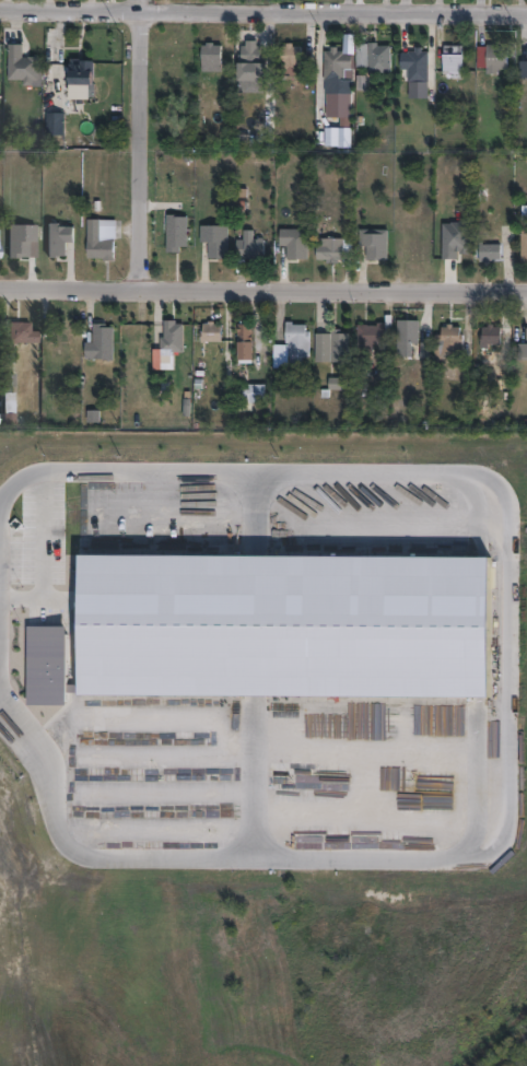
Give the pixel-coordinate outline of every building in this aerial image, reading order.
[(261,43),(260,51),(266,51),(266,52),(272,52),(271,67),(264,67),(264,61),(254,61),(236,60),(236,43),(246,43),(247,38),(256,38),(256,43),(261,43)] [(213,39),(213,43),(222,43),(221,68),(201,68),(202,42),(207,42),(207,39),(213,39)] [(292,39),(292,43),(301,43),(301,62),(297,62),(297,61),(281,61),(281,43),(285,43),(285,39),(292,39)] [(379,40),(379,43),(393,43),(393,66),(382,66),(382,69),(372,69),(371,63),(358,65),(356,40),(379,40)] [(23,42),(22,55),(27,55),(27,54),(38,55),(37,77),(32,77),(32,83),(23,83),(23,77),(8,77),(8,42),(23,42)] [(497,43),(497,44),(510,44),(510,67),(501,67),(501,71),(488,71),(488,66),(479,66),(479,48),(489,49),(489,42),(497,43)] [(344,47),(344,50),(352,50),(352,66),(343,65),(343,78),(324,78),(324,47),(331,48),(331,44),(337,44),(337,47),(344,47)] [(464,70),(445,70),(445,44),(464,44),(464,70)] [(423,45),(423,49),(430,49),(430,79),(410,79),(410,66),(402,66),(402,50),(410,50),(410,48),(418,48),(418,45),(423,45)] [(77,57),(77,60),(93,60),(93,82),(68,82),(69,57),(77,57)] [(326,115),(339,115),(339,124),(351,124),(351,92),(326,92),(326,115)] [(65,110),(63,132),(45,132),(46,110),(65,110)] [(178,211),(178,214),(188,214),(187,245),(180,245),(180,248),(167,248),(167,211),(178,211)] [(115,215),(116,258),(104,258),(104,254),(89,255),(87,216),(115,215)] [(31,239),(30,257),(9,256),(8,222),(37,222),(37,239),(31,239)] [(60,223),(60,229),(73,229),(73,243),(67,243),(67,258),(46,258),(47,223),(60,223)] [(229,223),(230,256),(209,256),(209,242),(201,242),(201,223),(229,223)] [(389,225),(389,256),(368,256),(368,245),(361,245),(361,224),(389,225)] [(265,236),(265,257),(256,257),(256,255),(237,255),(237,236),(245,236),(245,226),(254,226),(254,236),(265,236)] [(308,229),(308,256),(288,257),(288,245),(280,245),(280,229),(308,229)] [(344,255),(318,256),(318,235),(344,235),(344,255)] [(490,260),(481,260),(481,243),(501,243),(502,257),(490,257),(490,260)] [(391,314),(391,327),(386,327),(386,344),(373,344),(373,351),(358,351),(358,324),(367,324),(377,324),(377,321),(386,321),(386,314),(391,314)] [(183,320),(183,349),(160,349),(160,335),(164,335),(164,317),(176,317),(176,320),(183,320)] [(249,319),(249,323),(253,323),(254,359),(238,359),(237,323),(241,323),(241,319),(249,319)] [(407,342),(398,342),(398,319),(419,319),(419,337),(407,337),(407,342)] [(20,320),(20,321),(30,320),(30,329),(37,329),(38,340),(9,340),(9,320),(20,320)] [(115,320),(114,360),(82,359),(82,339),(91,340),(92,320),(115,320)] [(213,320),(213,323),(222,323),(222,340),(201,340),(201,333),(202,333),(202,323),(208,323),(208,320),(213,320)] [(309,330),(309,363),(289,362),(289,366),(272,366),(273,343),(285,343),(286,320),(292,320),(292,324),(306,324),(306,330),(309,330)] [(454,323),(454,326),(461,326),(461,332),(464,332),(464,353),(443,353),(443,361),(434,361),(435,332),(443,333),(444,326),(448,326),(448,323),(454,323)] [(490,348),(481,348),(481,340),(484,340),(484,326),(502,326),(503,343),(490,343),(490,348)] [(525,326),(525,339),(518,339),(518,359),(526,359),(526,326),(525,326)] [(338,328),(338,332),(350,332),(349,362),(315,361),(315,331),(330,332),(330,328),(338,328)] [(14,393),(1,393),(1,372),(14,372),(14,393)] [(251,408),(237,408),(237,383),(266,384),(266,399),(261,399),(261,401),(251,401),(251,408)] [(80,691),(80,548),(487,551),(487,694),(80,691)]
